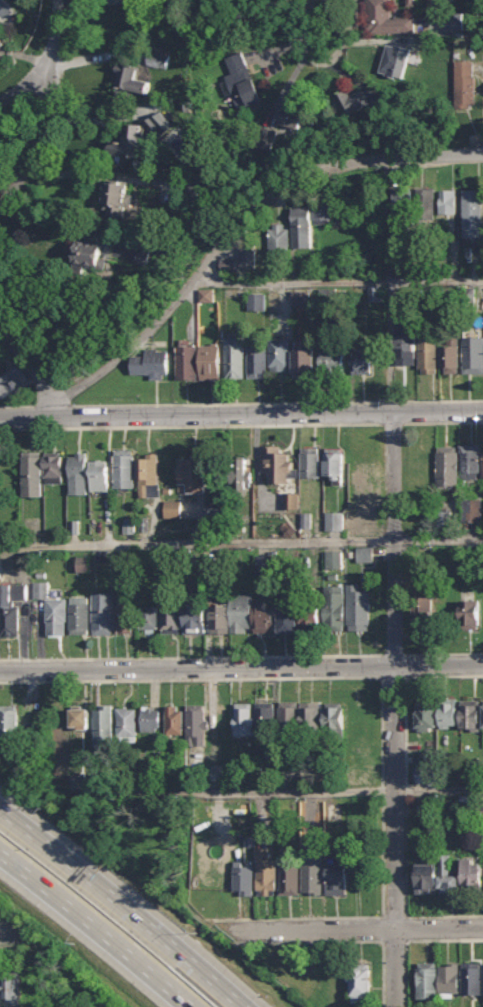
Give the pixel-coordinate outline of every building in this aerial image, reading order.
[(413,32),(413,15),(390,15),(390,0),(367,0),(367,32),(413,32)] [(463,12),(429,12),(429,30),(463,30),(463,12)] [(9,45),(0,34),(0,52),(9,45)] [(404,78),(410,48),(386,43),(380,73),(404,78)] [(170,53),(149,49),(146,64),(167,69),(170,53)] [(262,99),(243,51),(221,60),(240,108),(262,99)] [(454,107),(474,107),(474,60),(454,60),(454,107)] [(146,97),(149,80),(137,78),(139,67),(119,62),(113,90),(146,97)] [(370,103),(361,89),(351,94),(348,88),(333,96),(345,117),(370,103)] [(280,124),(301,129),(306,110),(284,105),(280,124)] [(110,155),(136,156),(136,170),(148,170),(149,135),(171,135),(172,120),(123,118),(122,141),(111,140),(110,155)] [(176,136),(166,145),(181,162),(195,148),(184,136),(179,140),(176,136)] [(100,213),(128,217),(133,185),(105,181),(100,213)] [(435,187),(416,187),(416,212),(435,212),(435,187)] [(455,189),(440,189),(440,213),(455,213),(455,189)] [(463,238),(482,238),(482,189),(463,189),(463,238)] [(392,212),(413,212),(413,190),(392,190),(392,212)] [(292,206),(292,247),(312,247),(312,223),(333,223),(333,205),(292,206)] [(268,223),(268,255),(290,255),(290,223),(268,223)] [(103,240),(73,243),(76,269),(106,266),(103,240)] [(255,243),(241,243),(241,268),(255,268),(255,243)] [(151,249),(137,248),(136,264),(150,264),(151,249)] [(236,269),(237,260),(221,259),(220,268),(236,269)] [(380,299),(367,299),(367,285),(381,285),(380,299)] [(215,302),(215,288),(199,288),(199,302),(215,302)] [(309,304),(309,290),(292,291),(292,305),(309,304)] [(265,310),(265,293),(248,293),(248,310),(265,310)] [(416,364),(416,333),(395,333),(395,364),(416,364)] [(244,378),(244,336),(225,336),(225,378),(244,378)] [(419,336),(419,372),(437,372),(437,336),(419,336)] [(463,336),(463,372),(482,372),(482,336),(463,336)] [(459,337),(441,337),(441,372),(459,372),(459,337)] [(290,338),(270,338),(270,369),(290,369),(290,338)] [(177,378),(196,378),(196,340),(177,340),(177,378)] [(221,379),(221,344),(201,344),(201,379),(221,379)] [(248,344),(248,377),(268,377),(268,344),(248,344)] [(314,377),(314,344),(293,344),(293,377),(314,377)] [(353,372),(372,372),(372,348),(353,348),(353,372)] [(149,378),(169,378),(168,349),(143,349),(143,356),(132,356),(132,376),(149,375),(149,378)] [(320,369),(345,369),(345,350),(320,350),(320,369)] [(26,371),(0,371),(0,394),(26,394),(26,371)] [(462,479),(479,479),(479,444),(462,444),(462,479)] [(262,445),(262,472),(271,472),(271,483),(296,483),(296,453),(284,453),(284,445),(262,445)] [(438,486),(458,486),(458,446),(438,446),(438,486)] [(320,447),(301,447),(301,477),(320,477),(320,447)] [(325,475),(334,475),(334,484),(344,484),(344,447),(325,447),(325,475)] [(114,450),(114,487),(134,487),(134,450),(114,450)] [(23,496),(42,496),(42,451),(23,451),(23,496)] [(45,483),(64,483),(64,452),(45,452),(45,483)] [(87,494),(87,452),(70,452),(70,494),(87,494)] [(139,453),(139,497),(160,497),(160,453),(139,453)] [(205,493),(205,455),(178,455),(178,483),(187,483),(187,493),(205,493)] [(250,458),(232,459),(234,489),(252,488),(250,458)] [(109,460),(92,460),(92,491),(109,491),(109,460)] [(300,493),(284,493),(284,509),(300,509),(300,493)] [(481,522),(481,500),(463,500),(463,522),(481,522)] [(183,501),(165,501),(165,517),(183,517),(183,501)] [(226,502),(207,502),(207,519),(226,519),(226,502)] [(324,529),(324,511),(340,510),(340,529),(324,529)] [(299,527),(299,512),(306,512),(307,527),(299,527)] [(76,532),(76,518),(69,518),(68,532),(76,532)] [(134,534),(134,519),(124,519),(124,534),(134,534)] [(374,546),(356,546),(356,562),(374,562),(374,546)] [(342,550),(326,550),(326,568),(342,568),(342,550)] [(75,569),(75,554),(85,554),(85,569),(75,569)] [(254,572),(253,554),(264,554),(265,573),(254,572)] [(47,581),(34,582),(34,599),(46,599),(46,636),(66,635),(66,598),(48,598),(47,581)] [(19,636),(19,601),(28,601),(28,584),(0,584),(0,637),(19,636)] [(348,630),(370,630),(370,584),(348,584),(348,630)] [(345,585),(325,585),(325,630),(345,630),(345,585)] [(297,632),(297,587),(279,587),(279,632),(297,632)] [(92,592),(92,634),(112,634),(112,592),(92,592)] [(210,633),(276,633),(276,603),(252,603),(252,594),(232,594),(232,604),(211,604),(210,633)] [(89,634),(89,596),(70,596),(70,634),(89,634)] [(433,627),(433,596),(414,596),(414,627),(433,627)] [(133,599),(116,599),(116,634),(133,634),(133,599)] [(479,628),(479,600),(460,600),(460,628),(479,628)] [(185,633),(207,633),(207,601),(185,601),(185,633)] [(320,631),(300,631),(300,605),(308,605),(308,601),(312,601),(312,604),(319,604),(320,631)] [(180,604),(161,604),(161,632),(180,632),(180,604)] [(142,633),(157,633),(157,605),(142,605),(142,633)] [(457,699),(440,699),(440,729),(457,729),(457,699)] [(437,700),(416,700),(416,731),(437,731),(437,700)] [(460,700),(460,729),(481,729),(481,700),(460,700)] [(234,702),(234,735),(274,735),(274,702),(234,702)] [(279,728),(299,728),(299,702),(279,702),(279,728)] [(322,731),(322,702),(303,702),(303,731),(322,731)] [(345,732),(345,702),(325,702),(325,732),(345,732)] [(186,704),(186,745),(207,745),(207,704),(186,704)] [(18,705),(0,705),(0,739),(18,739),(18,705)] [(89,728),(89,705),(70,705),(70,728),(89,728)] [(94,747),(112,747),(112,705),(94,705),(94,747)] [(160,731),(160,705),(141,705),(141,731),(160,731)] [(165,705),(165,735),(183,735),(183,705),(165,705)] [(137,736),(137,708),(117,708),(117,736),(137,736)] [(367,761),(367,746),(354,745),(354,760),(367,761)] [(415,765),(415,783),(438,783),(438,765),(415,765)] [(70,775),(70,790),(83,789),(82,775),(70,775)] [(303,894),(323,894),(323,841),(303,841),(303,894)] [(276,894),(276,848),(257,848),(257,894),(276,894)] [(440,892),(460,892),(460,874),(450,874),(450,854),(440,854),(440,892)] [(347,894),(347,857),(327,857),(327,894),(347,894)] [(482,858),(462,858),(463,890),(482,890),(482,858)] [(416,893),(438,893),(438,859),(416,859),(416,893)] [(279,894),(299,894),(299,860),(280,860),(279,894)] [(253,862),(234,861),(233,892),(253,893),(253,862)] [(438,999),(438,961),(418,961),(418,999),(438,999)] [(459,996),(459,962),(440,962),(440,996),(459,996)] [(482,994),(482,962),(462,962),(462,994),(482,994)] [(350,1002),(370,1002),(370,964),(350,964),(350,1002)] [(22,976),(2,976),(2,1006),(22,1006),(22,976)]
